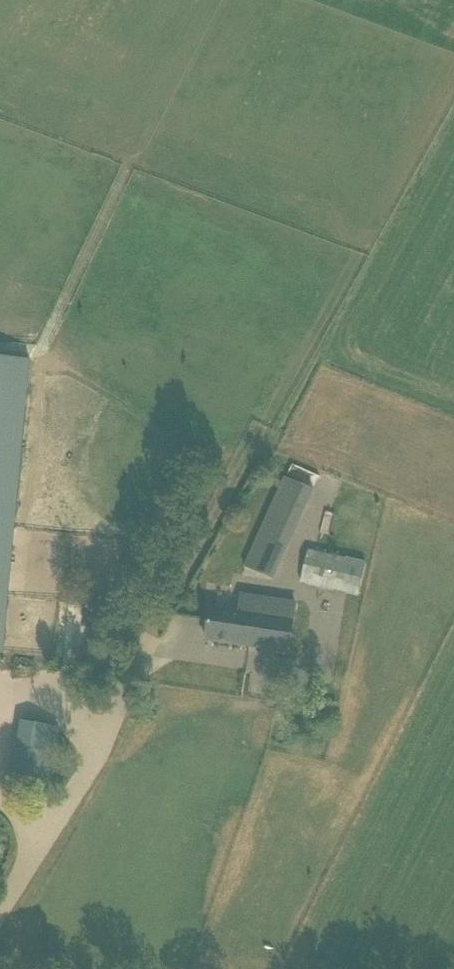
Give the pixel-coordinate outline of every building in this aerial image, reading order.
[(2,652),(29,361),(0,359),(0,652),(2,652)] [(281,559),(311,495),(286,482),(244,566),(266,577),(276,557),(281,559)] [(301,583),(357,597),(366,562),(309,549),(301,583)] [(288,654),(291,633),(295,603),(239,596),(237,613),(210,609),(208,627),(206,640),(288,654)] [(20,720),(8,785),(47,792),(58,727),(20,720)]
